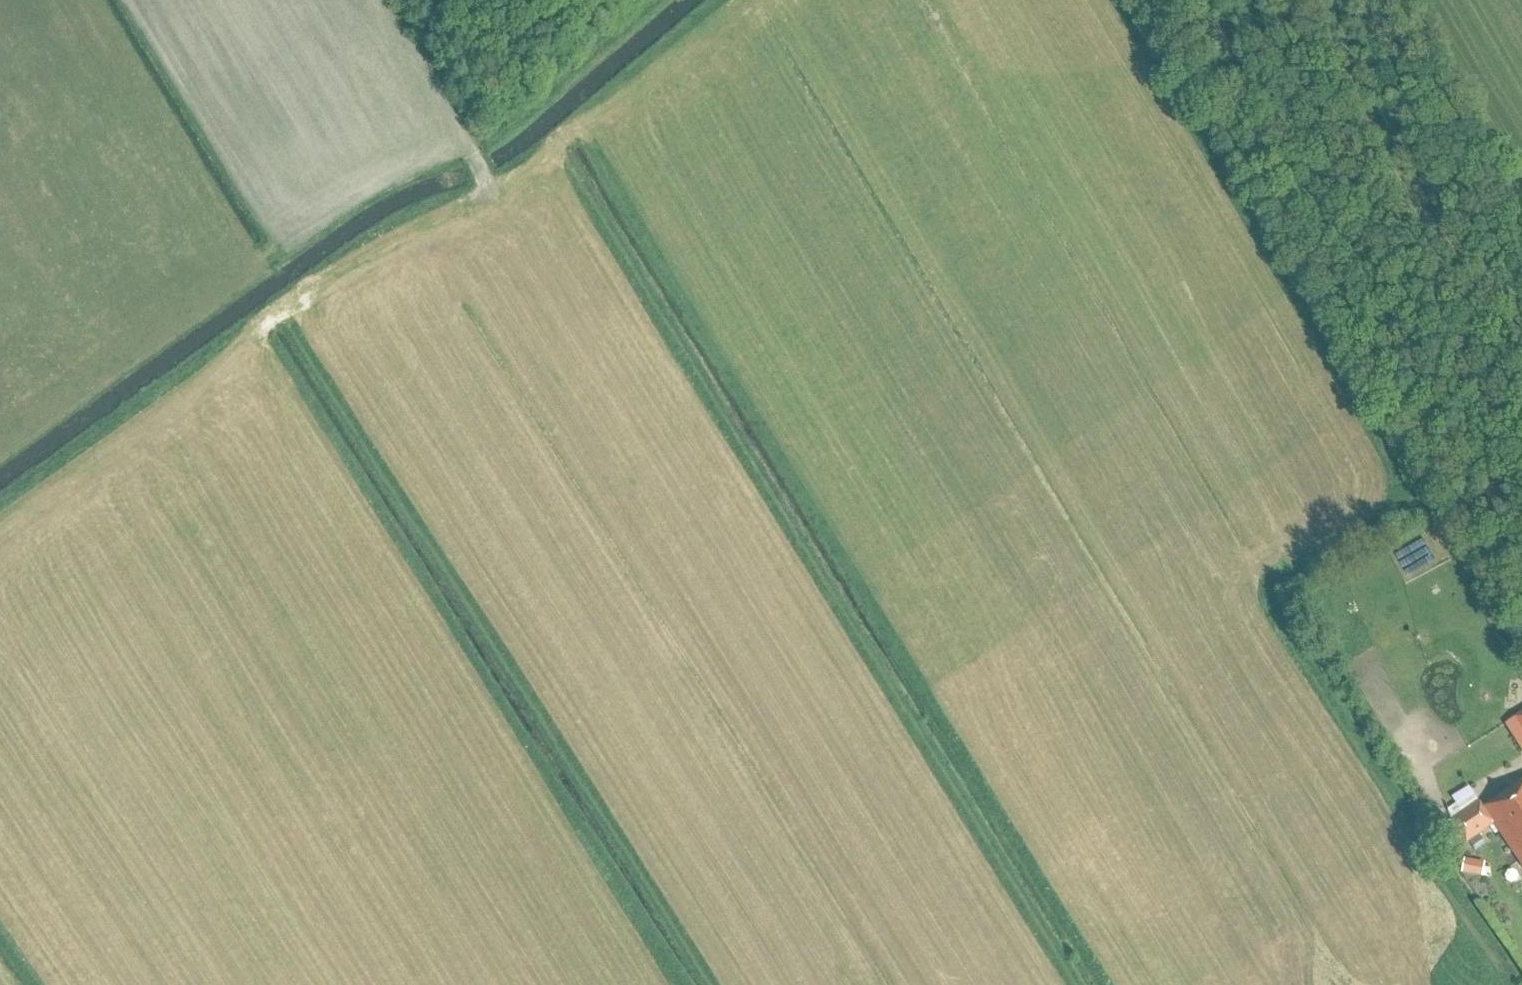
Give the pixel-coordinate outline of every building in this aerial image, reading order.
[(1506,724),(1521,750),(1521,714),(1506,724)] [(1484,808),(1480,803),(1453,822),(1467,843),(1495,824),(1521,864),(1521,781),(1484,808)] [(1463,873),(1479,876),(1481,861),(1465,859),(1463,873)]
